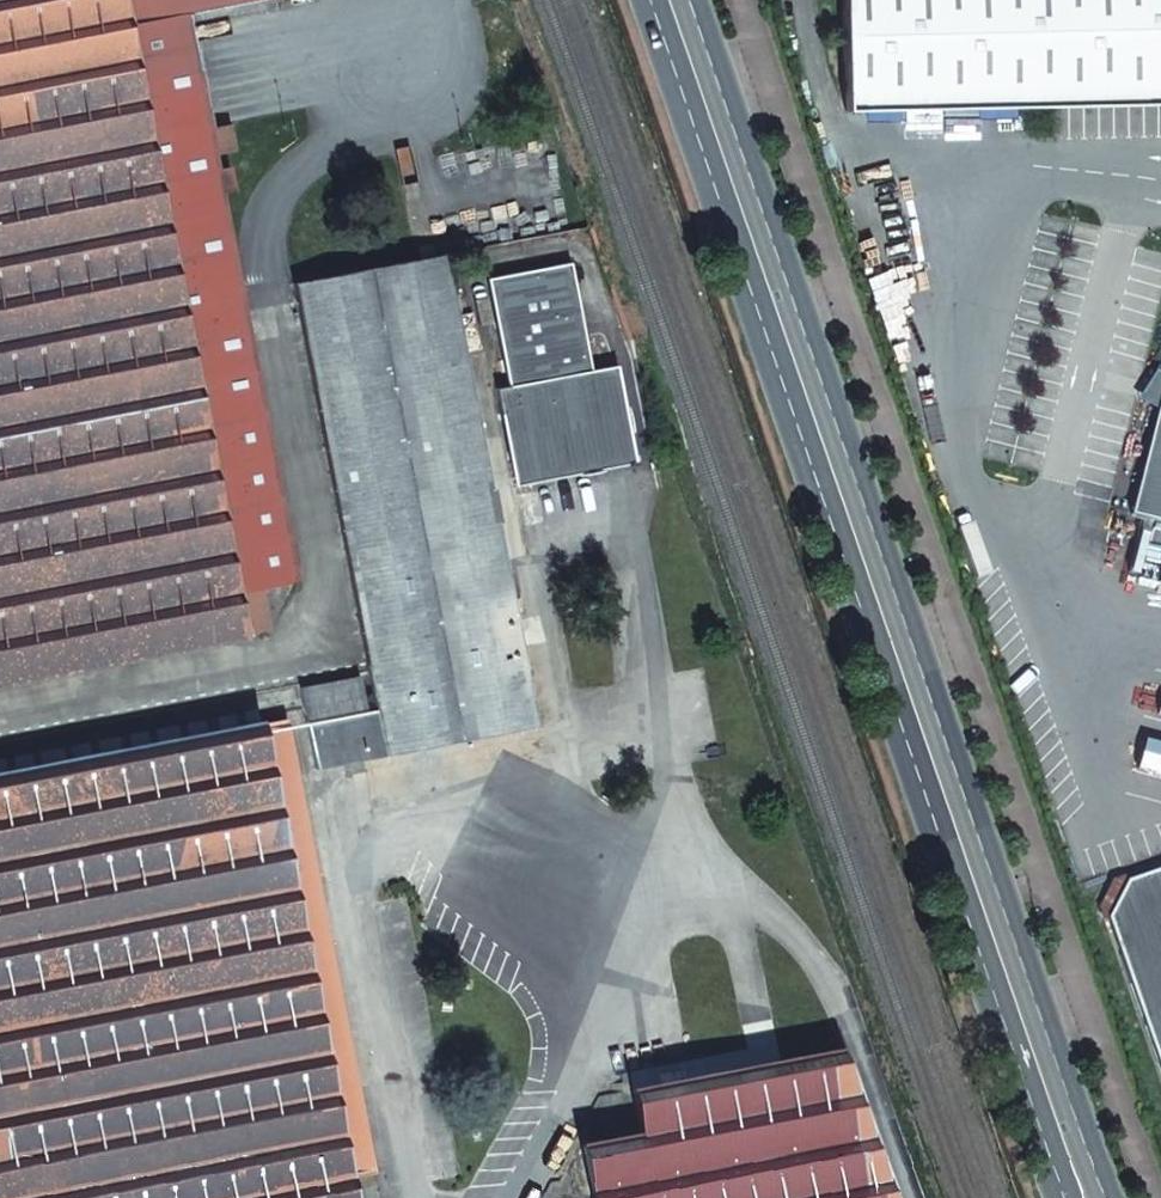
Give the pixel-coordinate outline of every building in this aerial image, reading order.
[(241,635),(241,634),(268,629),(260,588),(297,581),(215,155),(236,151),(231,125),(210,129),(185,0),(0,0),(0,682),(241,635)] [(845,111),(1160,103),(1160,0),(842,0),(845,111)] [(292,283),(368,671),(375,710),(367,712),(307,724),(316,767),(537,724),(445,253),(292,283)] [(569,263),(487,279),(508,385),(496,388),(515,485),(635,462),(615,365),(590,370),(569,263)] [(1153,380),(1148,401),(1160,405),(1131,516),(1160,523),(1160,382),(1153,380)] [(307,724),(367,712),(359,676),(299,687),(307,724)] [(346,1176),(374,1171),(286,718),(0,774),(0,1197),(350,1197),(346,1176)] [(1128,883),(1109,920),(1160,1063),(1160,871),(1128,883)] [(833,1046),(630,1089),(639,1133),(580,1145),(592,1197),(886,1197),(833,1046)]
